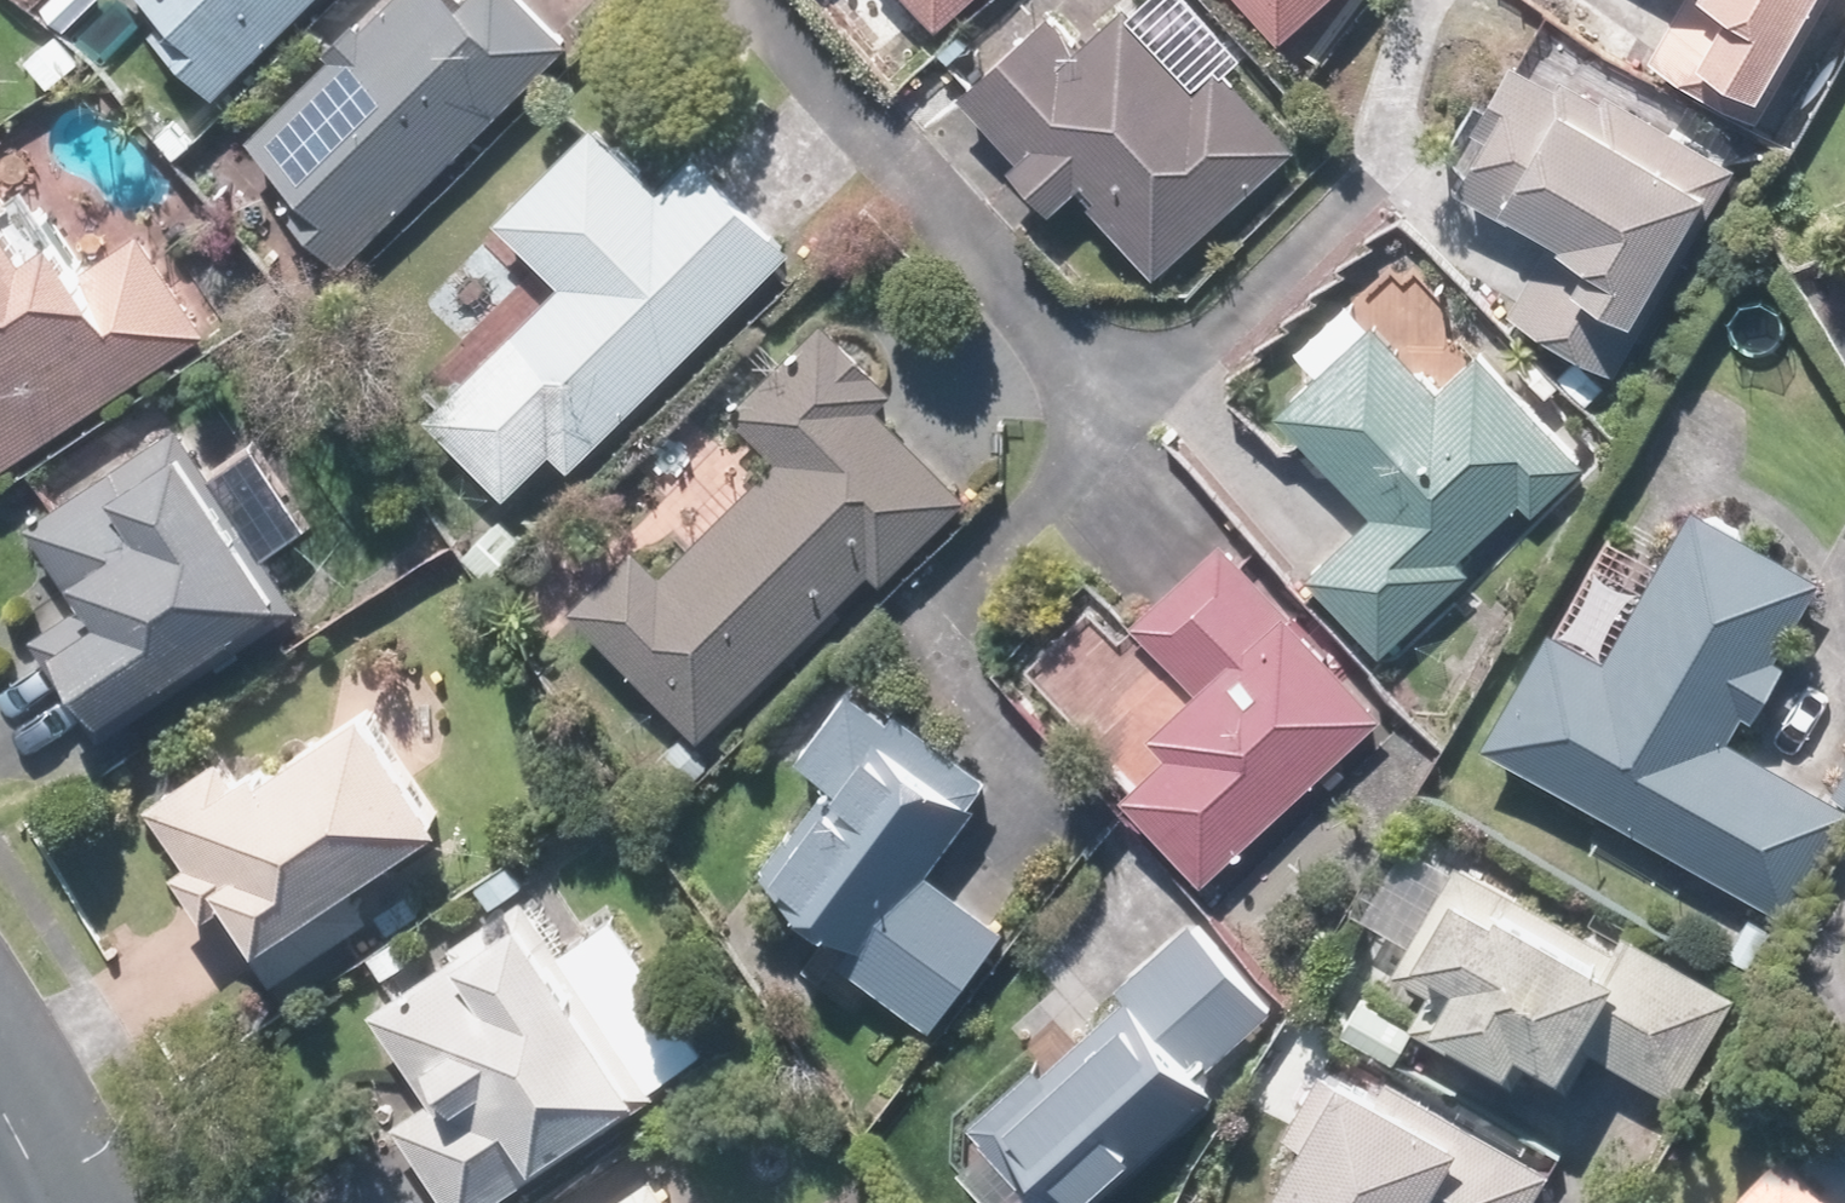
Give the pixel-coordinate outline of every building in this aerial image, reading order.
[(165,7),(149,23),(220,92),(310,0),(157,0),(165,7)] [(567,45),(520,0),(467,0),(463,4),(460,0),(378,0),(242,140),(294,191),(281,204),(348,270),(567,45)] [(925,36),(968,0),(895,0),(925,36)] [(1073,188),(1154,280),(1299,152),(1165,0),(1135,0),(1080,48),(1050,14),(962,91),(1019,157),(1008,166),(1047,211),(1073,188)] [(1293,53),(1346,0),(1241,0),(1293,53)] [(1657,65),(1763,122),(1828,0),(1692,0),(1657,65)] [(1518,52),(1428,220),(1532,275),(1506,325),(1618,384),(1734,167),(1518,52)] [(571,474),(792,252),(690,151),(655,185),(596,127),(427,296),(481,350),(421,410),(509,497),(551,455),(571,474)] [(205,326),(136,229),(78,270),(0,159),(0,470),(205,326)] [(1326,372),(1281,411),(1367,509),(1306,563),(1386,653),(1475,575),(1458,556),(1522,500),(1536,515),(1592,466),(1487,348),(1439,391),(1352,292),(1298,340),(1326,372)] [(883,584),(967,499),(883,417),(905,394),(826,316),(733,409),(778,454),(669,565),(639,535),(568,608),(703,741),(870,572),(883,584)] [(297,615),(176,432),(3,546),(55,624),(30,640),(99,745),(297,615)] [(1610,659),(1546,625),(1481,746),(1612,815),(1591,853),(1762,943),(1840,798),(1774,763),(1818,681),(1779,660),(1824,575),(1692,505),(1610,659)] [(1163,655),(1108,704),(1107,729),(1122,746),(1115,752),(1143,783),(1129,795),(1207,882),(1403,706),(1278,567),(1262,581),(1223,538),(1132,620),(1163,655)] [(978,796),(989,784),(867,678),(799,754),(834,785),(759,870),(842,944),(834,953),(921,1029),(1006,934),(933,870),(990,807),(978,796)] [(349,885),(446,816),(363,699),(245,783),(222,750),(153,799),(195,860),(175,874),(209,922),(223,912),(277,988),(374,920),(349,885)] [(1582,931),(1408,840),(1365,922),(1384,933),(1359,982),(1419,1013),(1406,1037),(1514,1093),(1526,1070),(1574,1095),(1596,1053),(1680,1098),(1736,990),(1591,914),(1582,931)] [(515,898),(366,997),(434,1098),(395,1124),(448,1202),(482,1202),(646,1093),(515,898)] [(993,1136),(962,1165),(997,1202),(1070,1202),(1076,1197),(1082,1202),(1284,1016),(1193,919),(977,1119),(993,1136)] [(1400,1079),(1385,1104),(1313,1060),(1276,1120),(1307,1140),(1269,1202),(1532,1202),(1551,1171),(1400,1079)] [(1781,1163),(1742,1202),(1822,1202),(1781,1163)] [(649,1170),(602,1202),(672,1202),(649,1170)]
